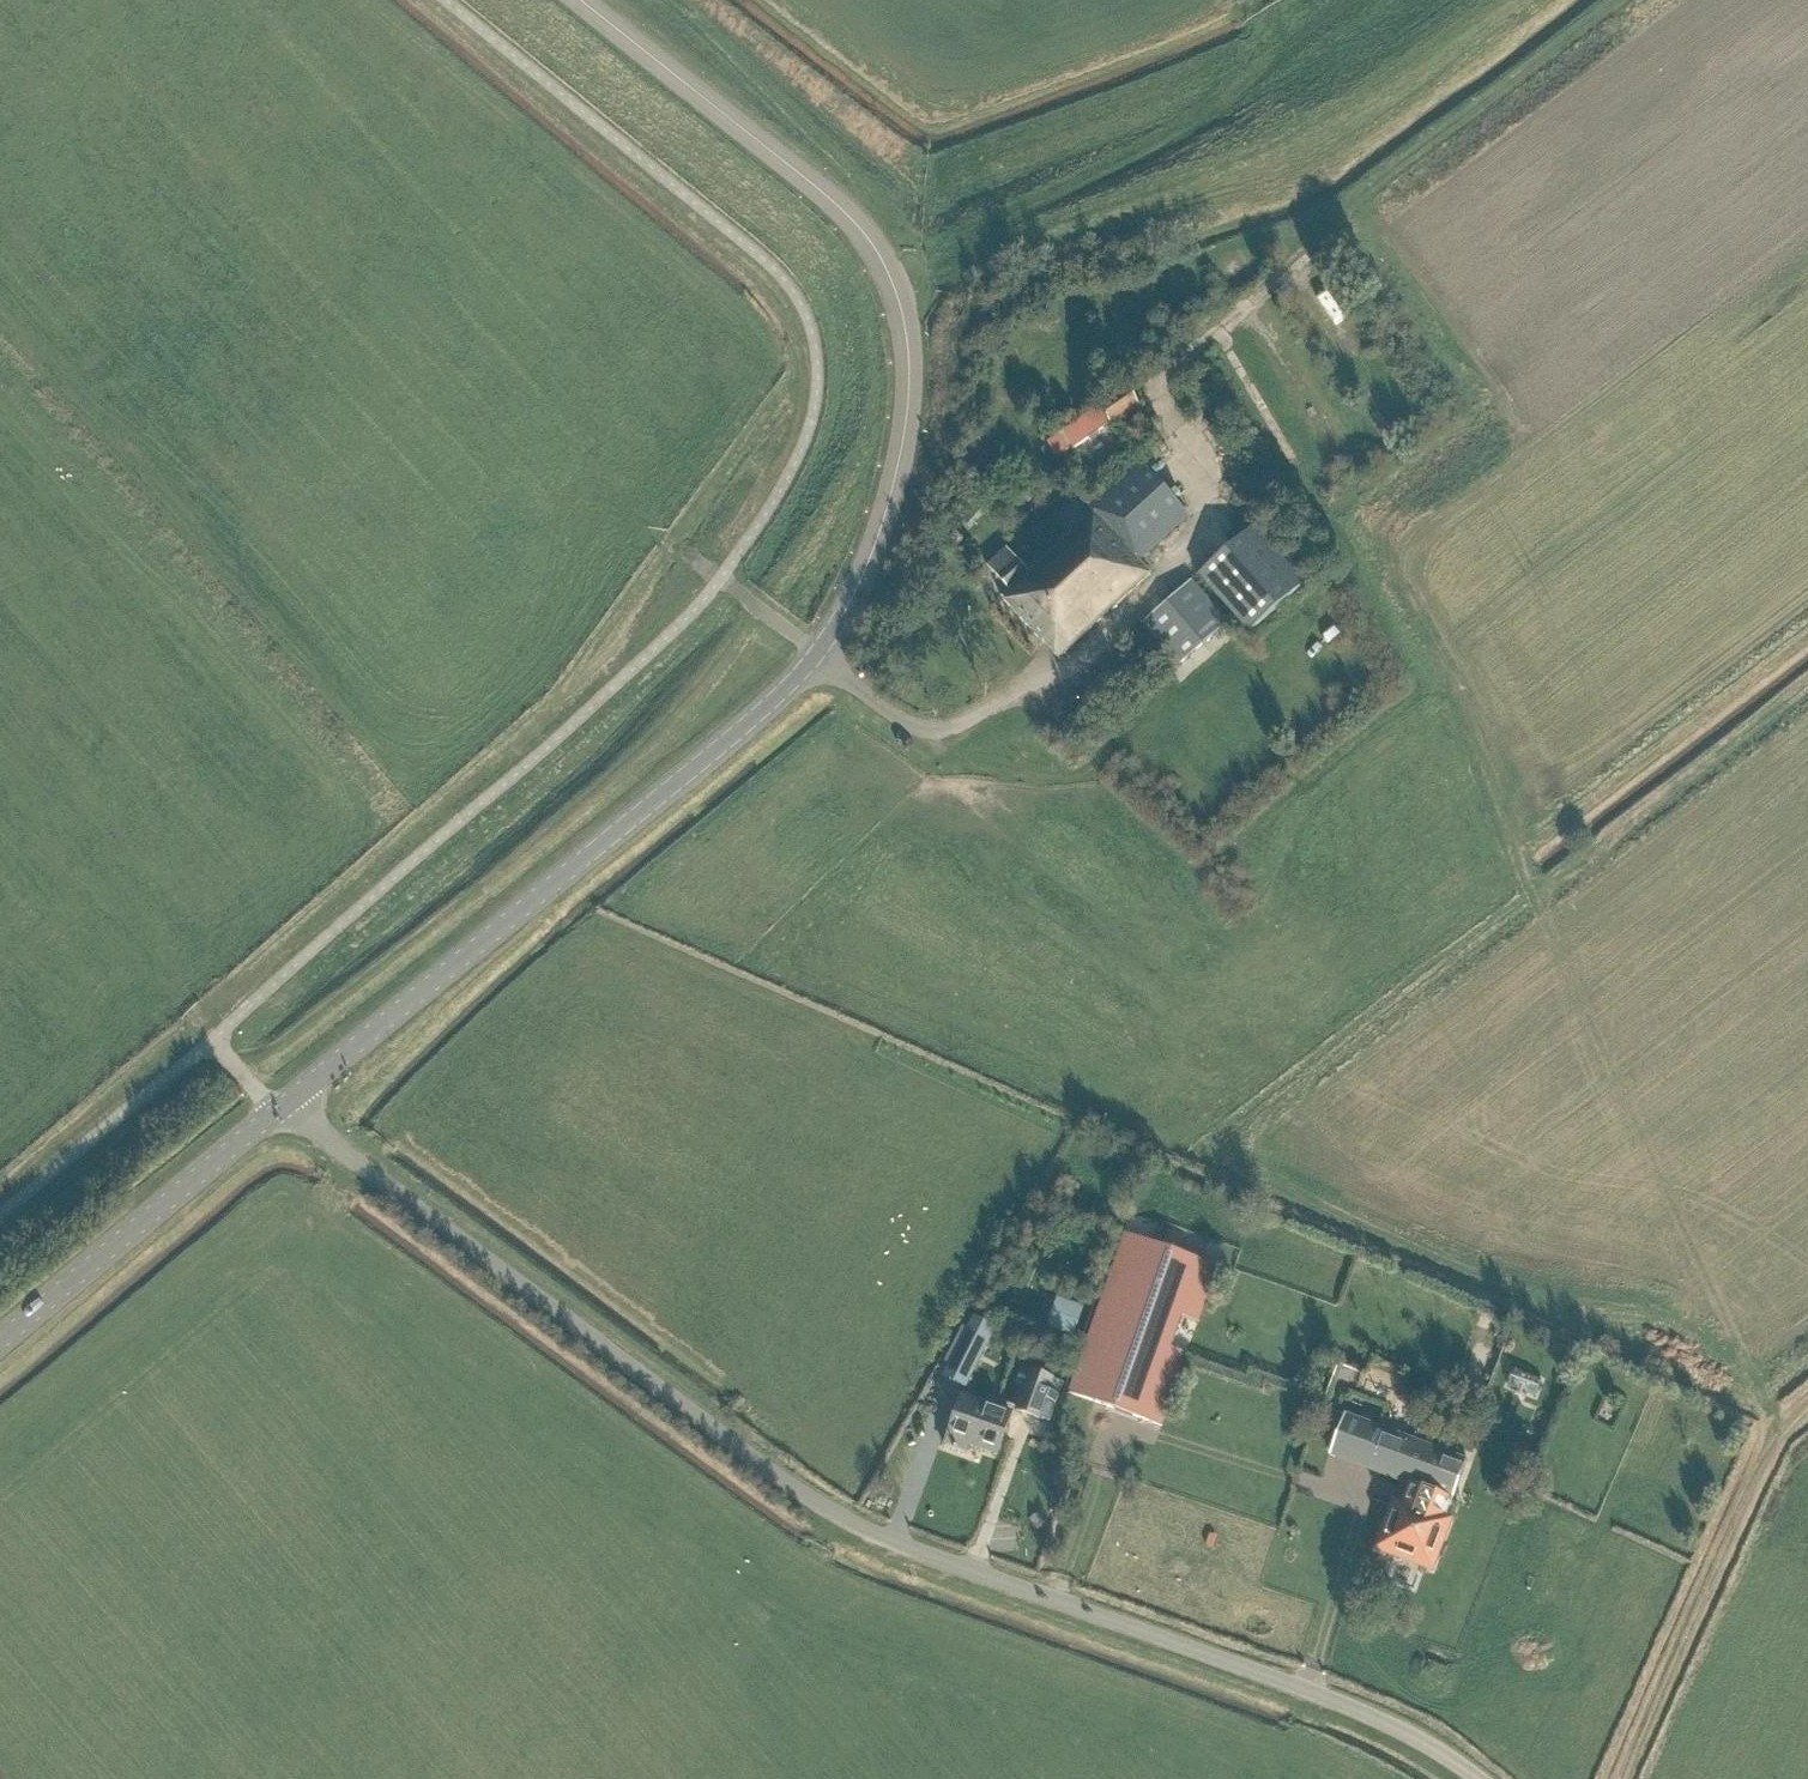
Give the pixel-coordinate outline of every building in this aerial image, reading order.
[(1098,407),(1052,437),(1065,454),(1109,423),(1110,425),(1138,406),(1126,388),(1098,407)] [(1010,550),(991,567),(1011,589),(1002,598),(1043,642),(1046,640),(1061,657),(1087,634),(1152,574),(1141,562),(1189,517),(1139,463),(1098,502),(1090,494),(1083,501),(1096,513),(1031,573),(1010,550)] [(1254,526),(1196,575),(1247,633),(1304,582),(1254,526)] [(1194,582),(1145,626),(1181,667),(1231,624),(1194,582)] [(1073,726),(1063,736),(1072,744),(1082,734),(1073,726)] [(1124,1237),(1069,1395),(1161,1427),(1185,1357),(1168,1351),(1180,1318),(1197,1323),(1216,1269),(1124,1237)] [(1057,1297),(1046,1327),(1073,1337),(1084,1307),(1057,1297)] [(974,1317),(944,1376),(964,1387),(994,1328),(974,1317)] [(1031,1371),(1017,1410),(1040,1419),(1054,1380),(1031,1371)] [(948,1437),(945,1446),(966,1454),(969,1445),(997,1455),(1012,1414),(963,1396),(948,1437)] [(1374,1549),(1429,1570),(1447,1521),(1443,1519),(1465,1461),(1342,1415),(1328,1453),(1407,1482),(1398,1506),(1391,1503),(1374,1549)]
